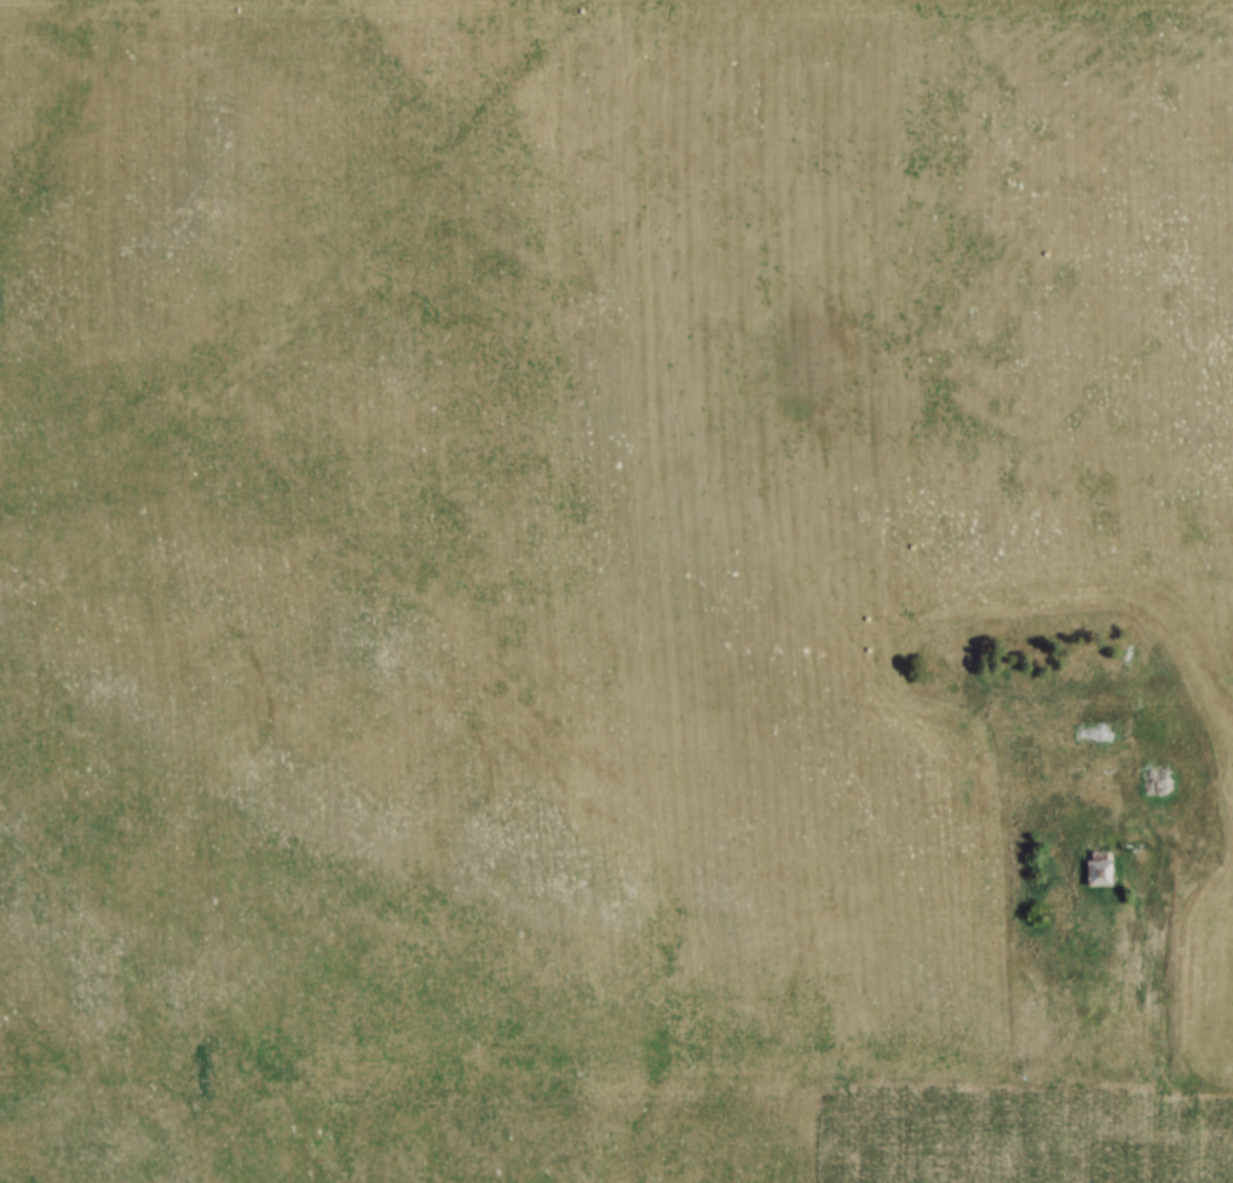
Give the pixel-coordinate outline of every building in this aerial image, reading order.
[(1108,726),(1073,726),(1073,741),(1108,741),(1108,726)] [(1084,886),(1109,886),(1109,860),(1084,860),(1084,886)]
